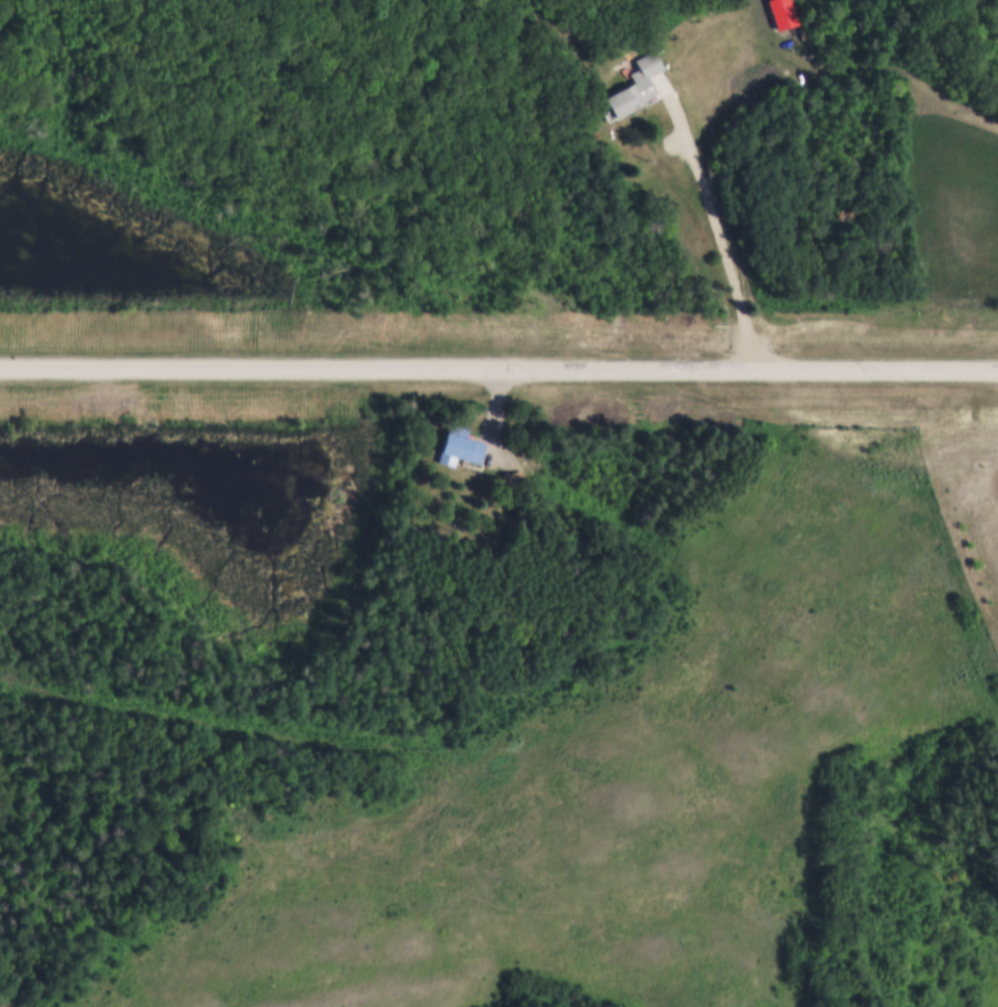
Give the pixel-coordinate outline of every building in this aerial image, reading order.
[(775,14),(793,9),(795,17),(778,22),(775,14)] [(603,96),(630,80),(626,72),(640,65),(635,57),(652,48),(662,65),(645,75),(654,89),(640,97),(642,101),(615,117),(603,96)] [(443,428),(485,440),(479,461),(437,449),(443,428)] [(523,459),(530,450),(540,457),(533,467),(523,459)]
